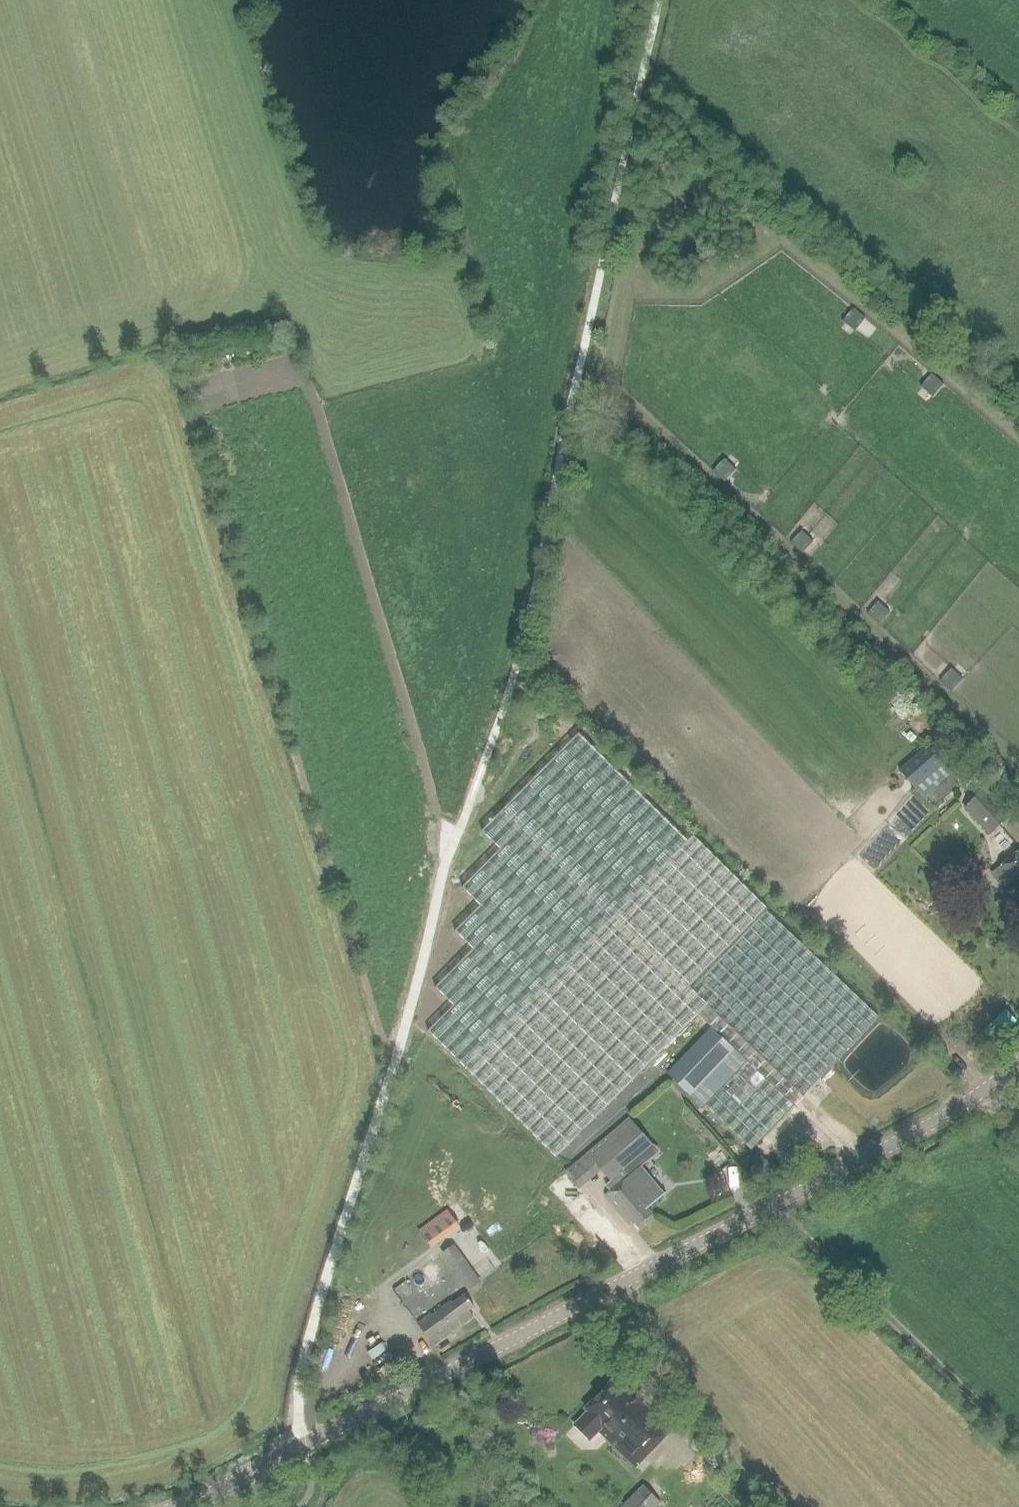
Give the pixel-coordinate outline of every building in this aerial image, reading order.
[(691,836),(687,840),(578,733),(482,831),(499,848),(461,887),(480,905),(454,931),(473,949),(435,988),(452,1005),(427,1031),(555,1157),(696,1013),(711,1027),(666,1073),(702,1108),(705,1105),(750,1148),(879,1017),(857,996),(765,909),(767,907),(691,836)] [(927,746),(899,770),(923,797),(934,788),(943,798),(958,786),(949,776),(951,774),(927,746)] [(964,808),(989,835),(1010,815),(985,788),(964,808)] [(997,868),(991,874),(1006,892),(1012,886),(1018,894),(1018,850),(997,868)] [(587,1152),(598,1165),(616,1185),(604,1195),(628,1223),(632,1220),(637,1226),(652,1214),(647,1208),(652,1203),(623,1170),(653,1145),(628,1117),(587,1152)] [(470,1285),(482,1277),(460,1242),(448,1250),(470,1285)] [(468,1310),(474,1306),(465,1294),(452,1303),(450,1300),(417,1324),(433,1346),(473,1317),(468,1310)] [(636,1467),(671,1431),(630,1392),(626,1396),(611,1381),(585,1408),(587,1410),(577,1421),(594,1438),(600,1432),(636,1467)] [(637,1490),(620,1506),(653,1506),(637,1490)]
